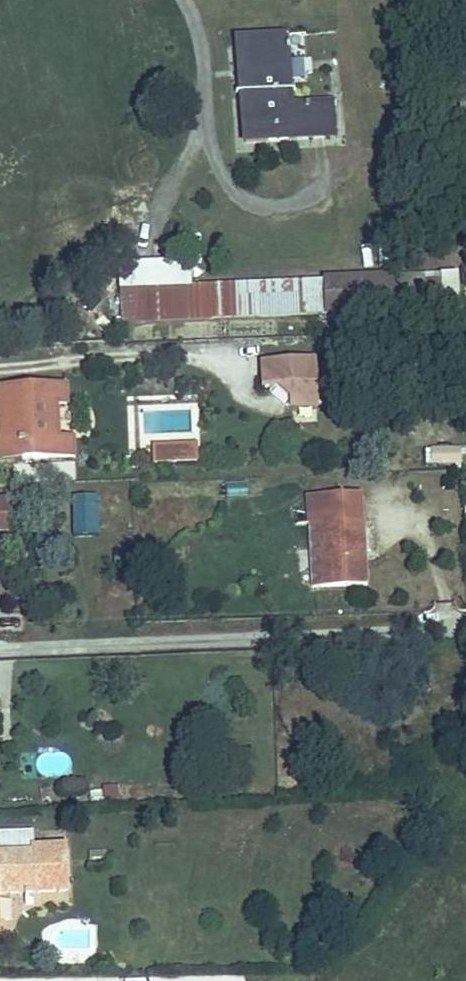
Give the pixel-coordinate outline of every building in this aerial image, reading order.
[(294,101),(291,31),(235,34),(241,141),(296,139),(340,136),(338,99),(294,101)] [(119,262),(120,287),(192,285),(191,259),(119,262)] [(460,268),(398,271),(399,300),(461,298),(460,268)] [(192,285),(120,287),(122,324),(182,321),(283,317),(400,312),(399,300),(398,271),(322,274),(322,280),(192,285)] [(266,390),(281,405),(314,404),(312,358),(259,359),(260,384),(266,384),(266,390)] [(3,384),(4,406),(5,428),(0,428),(0,460),(31,459),(31,453),(77,453),(77,429),(59,429),(59,404),(67,404),(67,384),(3,384)] [(463,446),(432,446),(431,464),(463,464),(463,446)] [(154,448),(154,462),(197,461),(197,447),(154,448)] [(365,493),(311,494),(312,589),(367,588),(365,493)] [(0,497),(0,529),(10,529),(9,497),(0,497)] [(2,929),(0,894),(58,895),(58,850),(34,851),(33,833),(0,834),(0,929),(2,929)]
